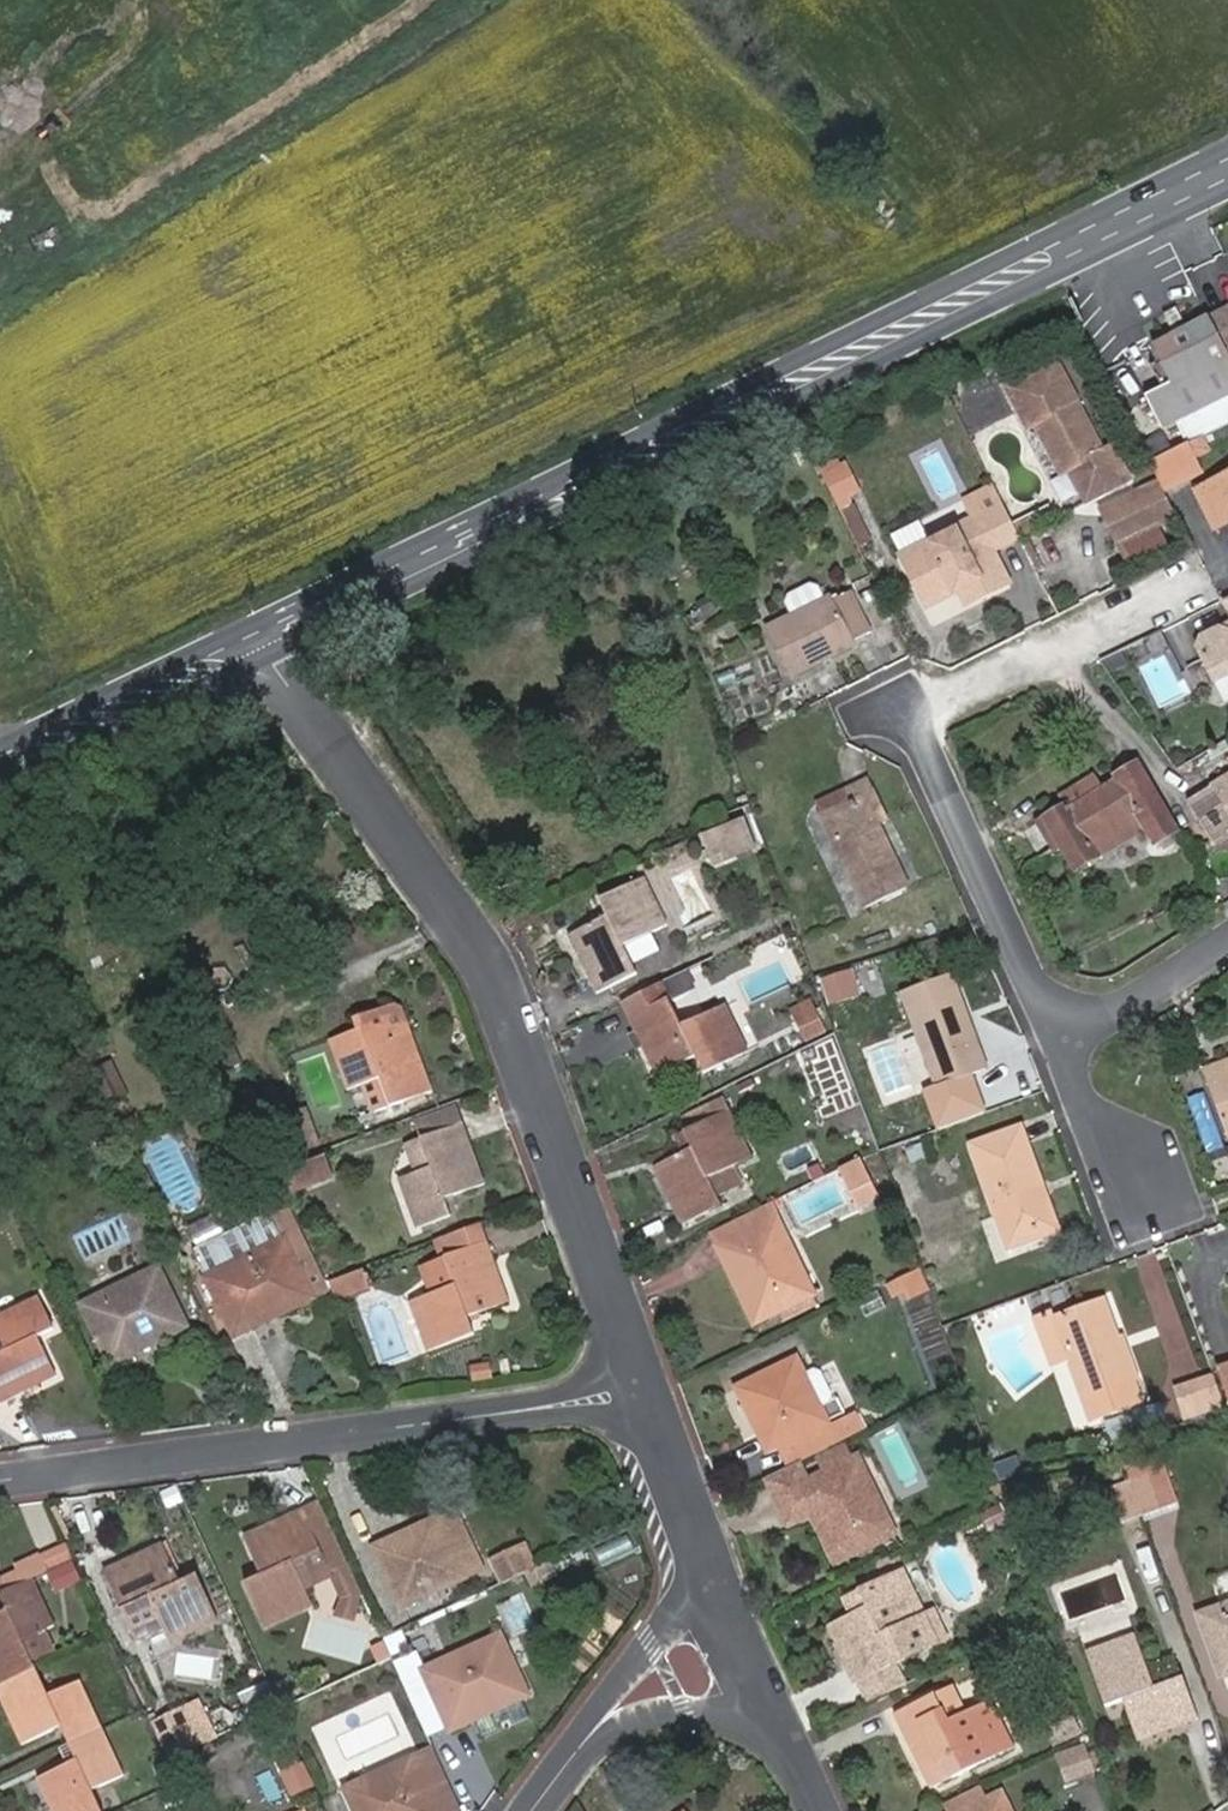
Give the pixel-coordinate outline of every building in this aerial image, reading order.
[(1209,320),(1227,355),(1227,310),(1209,320)] [(1209,320),(1155,348),(1174,383),(1171,384),(1193,417),(1227,399),(1227,355),(1209,320)] [(1085,502),(1129,480),(1112,446),(1104,450),(1058,360),(1008,384),(1029,426),(1034,424),(1058,473),(1066,469),(1085,502)] [(1179,423),(1193,417),(1171,384),(1147,397),(1164,431),(1179,423)] [(1227,423),(1227,399),(1193,417),(1204,435),(1227,423)] [(1189,442),(1204,435),(1193,417),(1179,423),(1189,442)] [(1191,477),(1203,470),(1189,442),(1176,449),(1191,477)] [(1166,490),(1191,477),(1176,449),(1152,461),(1159,477),(1166,490)] [(840,506),(863,493),(848,462),(824,474),(840,506)] [(1197,489),(1215,525),(1227,519),(1227,474),(1197,489)] [(1176,511),(1166,490),(1159,477),(1101,505),(1119,540),(1176,511)] [(970,604),(1010,585),(994,553),(1019,538),(1019,537),(1013,526),(994,486),(973,496),(983,517),(930,543),(932,546),(903,561),(914,585),(922,581),(933,606),(956,594),(953,588),(961,584),(964,591),(970,604)] [(1019,537),(1034,529),(1027,518),(1013,526),(1019,537)] [(914,585),(925,610),(933,606),(922,581),(914,585)] [(956,594),(964,591),(961,584),(953,588),(956,594)] [(854,642),(874,632),(855,592),(836,603),(831,595),(764,627),(790,678),(856,645),(854,642)] [(1217,629),(1227,632),(1227,623),(1217,629)] [(1217,629),(1202,637),(1198,647),(1214,679),(1227,671),(1227,632),(1217,629)] [(1156,845),(1182,829),(1140,762),(1116,776),(1118,779),(1106,787),(1072,807),(1069,802),(1044,818),(1061,846),(1077,871),(1146,829),(1156,845)] [(1211,785),(1227,812),(1227,775),(1211,785)] [(863,907),(906,886),(879,824),(888,820),(869,776),(849,785),(858,803),(829,816),(847,858),(852,855),(858,868),(853,871),(848,873),(863,907)] [(1098,776),(1065,797),(1069,802),(1072,807),(1106,787),(1098,776)] [(829,816),(858,803),(849,785),(846,780),(819,794),(829,816)] [(1055,851),(1061,846),(1044,818),(1037,823),(1055,851)] [(704,839),(713,864),(756,845),(747,820),(704,839)] [(847,858),(853,871),(858,868),(852,855),(847,858)] [(623,947),(669,923),(645,877),(599,901),(607,918),(569,937),(598,994),(637,973),(623,947)] [(940,1086),(987,1068),(952,974),(904,992),(940,1086)] [(839,1011),(854,1006),(843,979),(830,984),(839,1011)] [(629,1019),(668,999),(660,984),(622,1003),(629,1019)] [(706,1074),(750,1052),(726,1005),(682,1026),(668,999),(629,1019),(657,1075),(696,1057),(706,1074)] [(391,1107),(432,1093),(405,1010),(393,1006),(353,1020),(357,1032),(331,1041),(349,1091),(368,1083),(380,1079),(391,1107)] [(1203,1068),(1227,1135),(1227,1058),(1203,1068)] [(368,1083),(378,1111),(391,1107),(380,1079),(368,1083)] [(1200,1124),(1212,1120),(1204,1095),(1192,1100),(1200,1124)] [(709,1179),(753,1157),(725,1100),(688,1119),(692,1128),(686,1132),(693,1149),(683,1154),(654,1167),(682,1224),(721,1205),(709,1179)] [(456,1108),(417,1122),(423,1141),(462,1127),(456,1108)] [(450,1218),(444,1202),(484,1186),(462,1127),(423,1141),(432,1169),(418,1175),(401,1181),(419,1230),(450,1218)] [(1009,1242),(1051,1226),(1037,1189),(1042,1187),(1021,1128),(974,1145),(1009,1242)] [(686,1132),(675,1138),(683,1154),(693,1149),(686,1132)] [(423,1141),(407,1147),(418,1175),(432,1169),(423,1141)] [(332,1179),(325,1157),(283,1172),(290,1195),(332,1179)] [(860,1210),(881,1199),(864,1159),(841,1170),(860,1210)] [(1012,1250),(1059,1232),(1042,1187),(1037,1189),(1051,1226),(1009,1242),(1012,1250)] [(328,1292),(324,1283),(285,1204),(271,1211),(314,1299),(328,1292)] [(711,1233),(717,1246),(776,1217),(770,1205),(711,1233)] [(235,1339),(314,1299),(271,1211),(192,1252),(235,1339)] [(754,1322),(813,1293),(803,1273),(797,1276),(781,1241),(786,1238),(776,1217),(717,1246),(754,1322)] [(479,1224),(439,1239),(447,1262),(487,1246),(479,1224)] [(469,1320),(508,1305),(487,1246),(447,1262),(456,1286),(432,1295),(411,1304),(428,1352),(473,1335),(469,1320)] [(447,1262),(424,1270),(432,1295),(456,1286),(447,1262)] [(106,1304),(102,1296),(81,1306),(110,1366),(187,1327),(159,1268),(139,1279),(142,1285),(106,1304)] [(890,1283),(894,1293),(919,1282),(915,1270),(890,1283)] [(368,1287),(362,1272),(332,1283),(338,1298),(368,1287)] [(39,1301),(0,1321),(0,1339),(7,1353),(0,1357),(0,1402),(54,1374),(38,1339),(54,1332),(39,1301)] [(1133,1381),(1120,1348),(1103,1303),(1055,1321),(1084,1399),(1133,1381)] [(1133,1381),(1138,1379),(1126,1345),(1120,1348),(1133,1381)] [(825,1424),(828,1422),(817,1400),(809,1404),(799,1382),(806,1378),(795,1358),(735,1387),(743,1404),(748,1415),(767,1453),(775,1450),(784,1468),(793,1464),(834,1445),(829,1433),(825,1424)] [(1220,1365),(1227,1386),(1227,1362),(1220,1365)] [(1188,1411),(1222,1397),(1213,1372),(1178,1386),(1188,1411)] [(817,1400),(806,1378),(799,1382),(809,1404),(817,1400)] [(1093,1422),(1141,1404),(1133,1381),(1084,1399),(1093,1422)] [(737,1407),(743,1418),(748,1415),(743,1404),(737,1407)] [(846,1439),(865,1430),(859,1417),(829,1433),(834,1445),(846,1439)] [(853,1457),(846,1439),(834,1445),(793,1464),(801,1482),(853,1457)] [(1160,1508),(1175,1502),(1156,1453),(1122,1466),(1128,1482),(1149,1474),(1160,1508)] [(886,1512),(878,1516),(862,1482),(869,1478),(857,1455),(853,1457),(801,1482),(793,1464),(784,1468),(767,1476),(788,1523),(811,1512),(835,1561),(896,1533),(886,1512)] [(1141,1516),(1160,1508),(1149,1474),(1128,1482),(1141,1516)] [(862,1482),(878,1516),(886,1512),(869,1478),(862,1482)] [(1123,1523),(1141,1516),(1128,1482),(1110,1488),(1123,1523)] [(446,1588),(485,1569),(459,1510),(375,1549),(403,1609),(422,1599),(419,1592),(443,1581),(446,1588)] [(312,1608),(293,1563),(319,1551),(302,1514),(245,1539),(262,1576),(244,1585),(266,1631),(312,1608)] [(533,1542),(495,1552),(502,1578),(540,1567),(533,1542)] [(44,1557),(51,1571),(74,1560),(67,1545),(44,1557)] [(197,1578),(181,1585),(164,1547),(106,1573),(123,1612),(148,1600),(168,1643),(216,1619),(197,1578)] [(939,1640),(926,1613),(905,1570),(858,1593),(865,1607),(827,1626),(855,1682),(897,1661),(939,1640)] [(56,1582),(61,1591),(83,1580),(79,1571),(56,1582)] [(34,1663),(25,1642),(49,1631),(55,1628),(32,1580),(3,1593),(0,1594),(7,1611),(0,1614),(0,1686),(37,1669),(34,1663)] [(1227,1673),(1227,1612),(1224,1613),(1222,1605),(1200,1613),(1222,1675),(1227,1673)] [(939,1640),(949,1635),(937,1608),(926,1613),(939,1640)] [(34,1663),(57,1651),(49,1631),(25,1642),(34,1663)] [(1183,1677),(1156,1687),(1135,1633),(1087,1651),(1107,1706),(1123,1700),(1139,1740),(1198,1717),(1183,1677)] [(452,1731),(529,1695),(502,1636),(481,1645),(483,1652),(447,1669),(445,1662),(425,1671),(452,1731)] [(481,1645),(445,1662),(447,1669),(483,1652),(481,1645)] [(866,1703),(909,1682),(897,1661),(855,1682),(866,1703)] [(62,1727),(70,1745),(102,1730),(79,1682),(49,1696),(37,1669),(0,1686),(0,1692),(24,1744),(62,1727)] [(895,1715),(932,1787),(1014,1746),(991,1699),(946,1721),(933,1695),(895,1715)] [(189,1709),(159,1720),(170,1750),(200,1739),(189,1709)] [(93,1793),(124,1778),(102,1730),(70,1745),(78,1761),(41,1778),(56,1810),(101,1810),(93,1793)] [(1071,1778),(1102,1767),(1092,1739),(1061,1750),(1071,1778)] [(355,1810),(434,1810),(430,1802),(452,1791),(434,1751),(392,1771),(394,1778),(370,1789),(367,1782),(346,1792),(355,1810)] [(392,1771),(367,1782),(370,1789),(394,1778),(392,1771)] [(461,1810),(452,1791),(430,1802),(434,1810),(458,1810),(461,1810)] [(1000,1792),(979,1803),(982,1809),(978,1810),(1009,1810),(1000,1792)] [(962,1810),(978,1810),(982,1809),(979,1803),(962,1810)]
